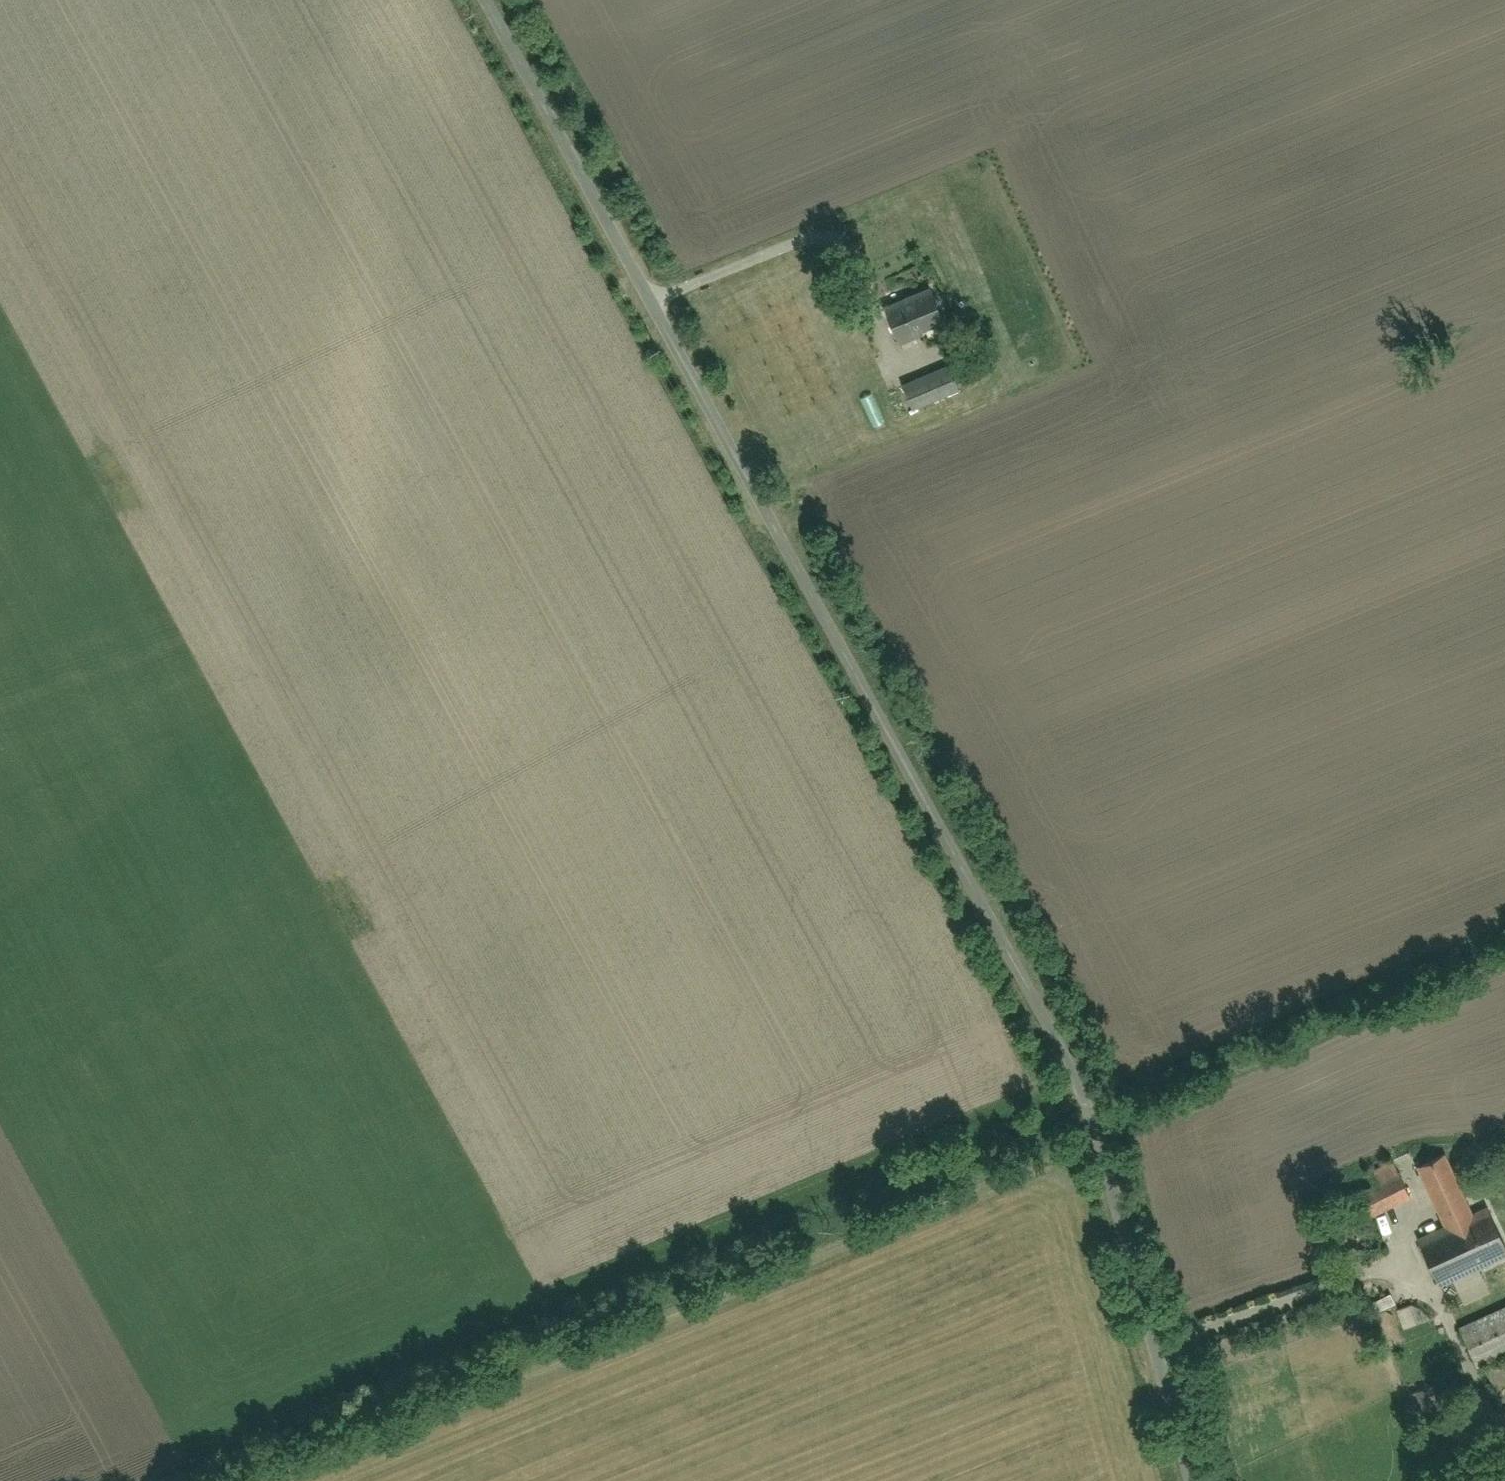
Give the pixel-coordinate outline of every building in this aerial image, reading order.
[(879,303),(898,347),(952,325),(933,280),(879,303)] [(894,384),(908,415),(960,391),(946,360),(894,384)] [(1412,1172),(1438,1228),(1415,1239),(1438,1288),(1504,1257),(1504,1254),(1483,1208),(1475,1212),(1448,1155),(1412,1172)] [(1346,1187),(1362,1222),(1409,1200),(1392,1166),(1346,1187)] [(1476,1365),(1504,1351),(1504,1299),(1455,1324),(1476,1365)]
